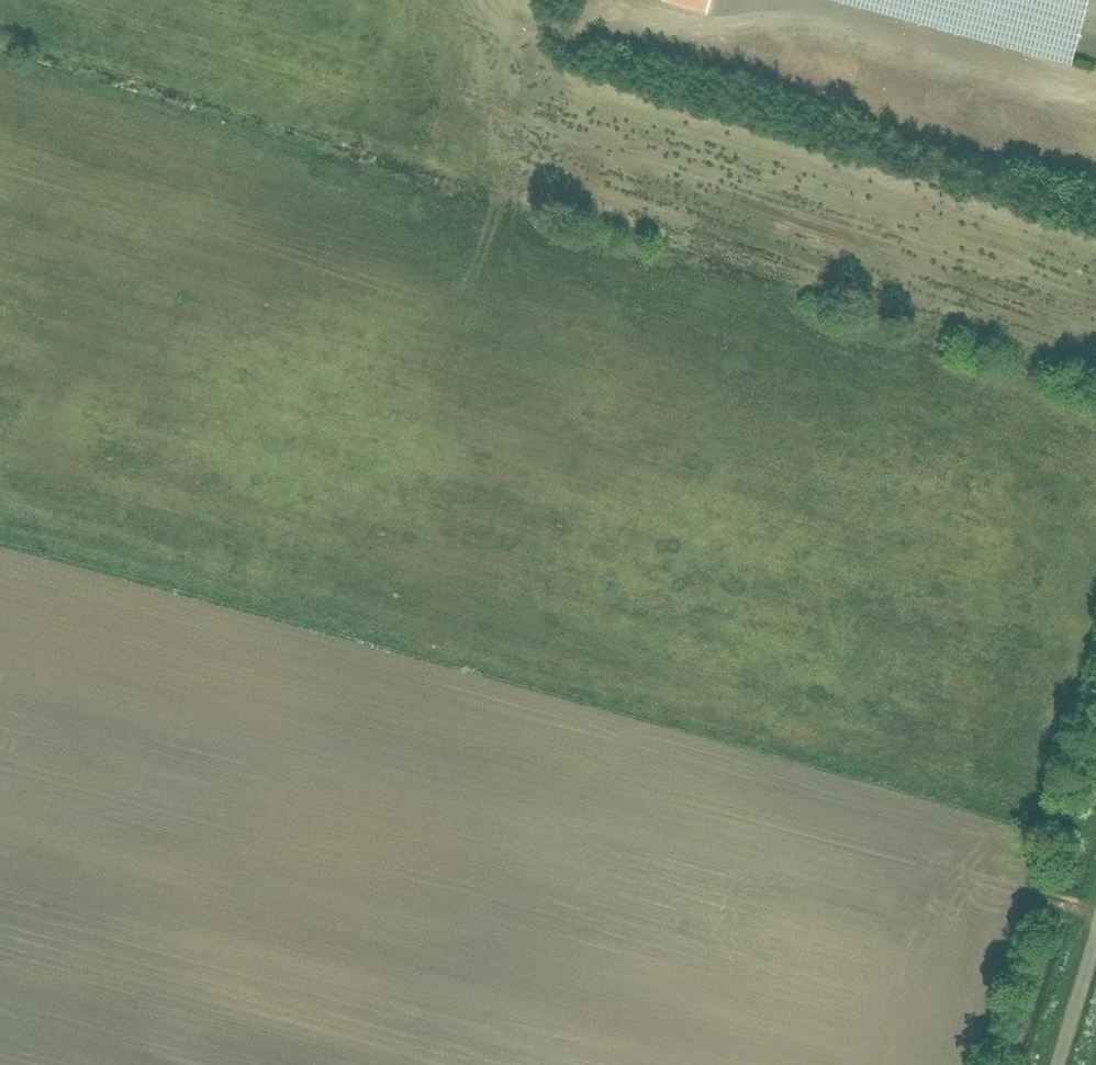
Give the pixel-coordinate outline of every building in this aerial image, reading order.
[(659,5),(703,17),(708,0),(660,0),(659,5)] [(1068,69),(1087,0),(815,0),(1068,69)]
